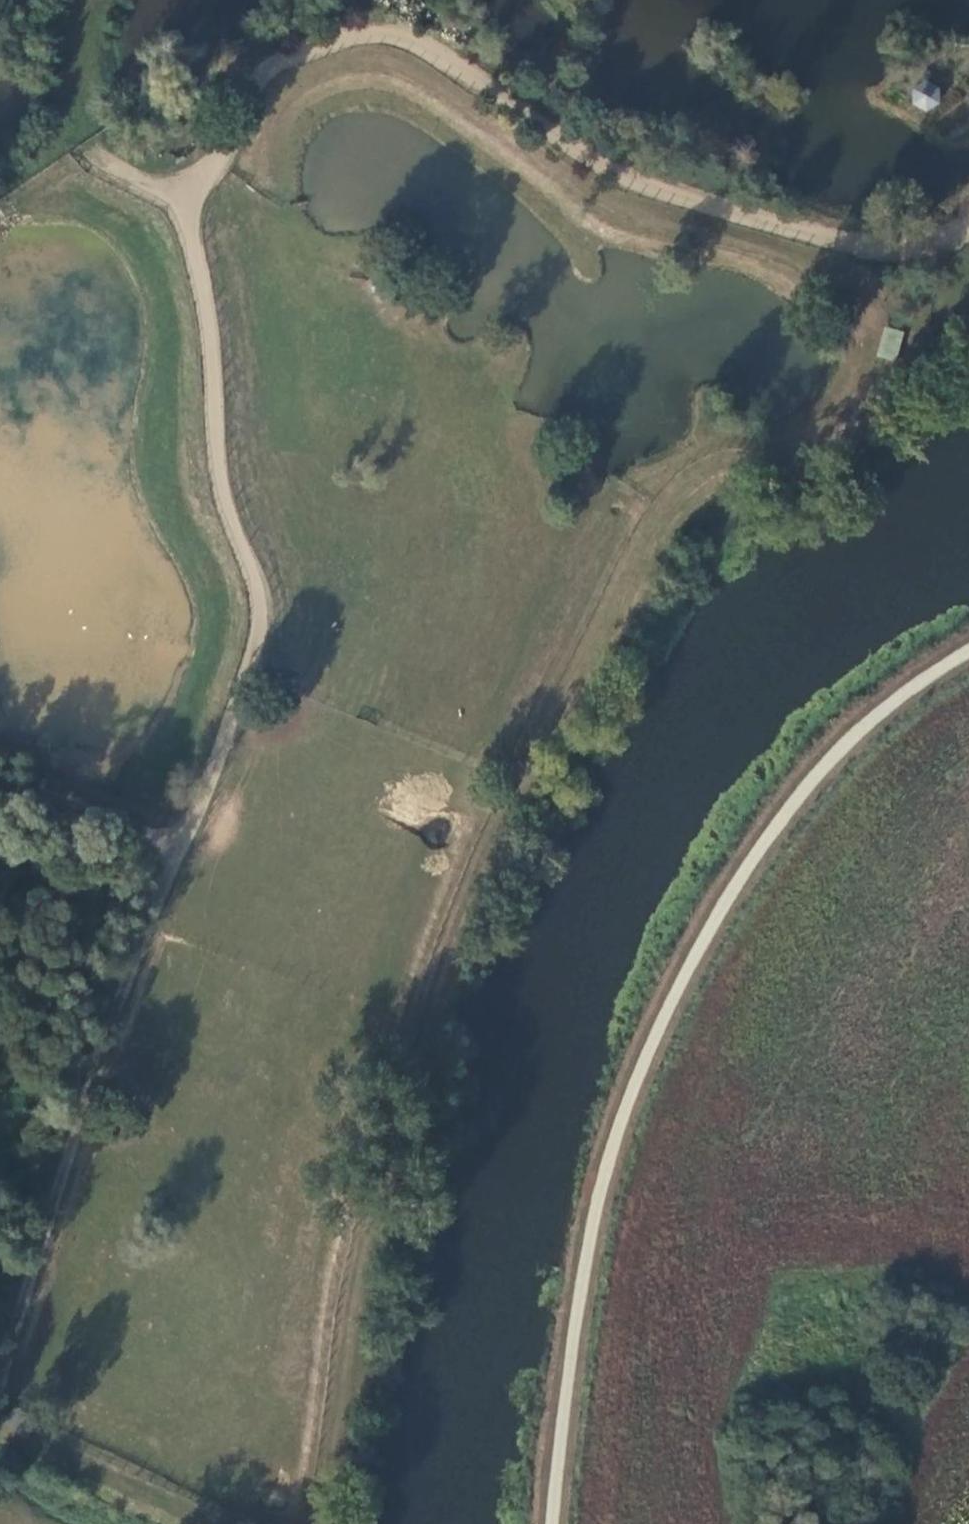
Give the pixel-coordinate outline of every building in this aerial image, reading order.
[(931,113),(942,87),(920,77),(909,103),(931,113)] [(875,355),(894,361),(904,332),(885,325),(875,355)]
